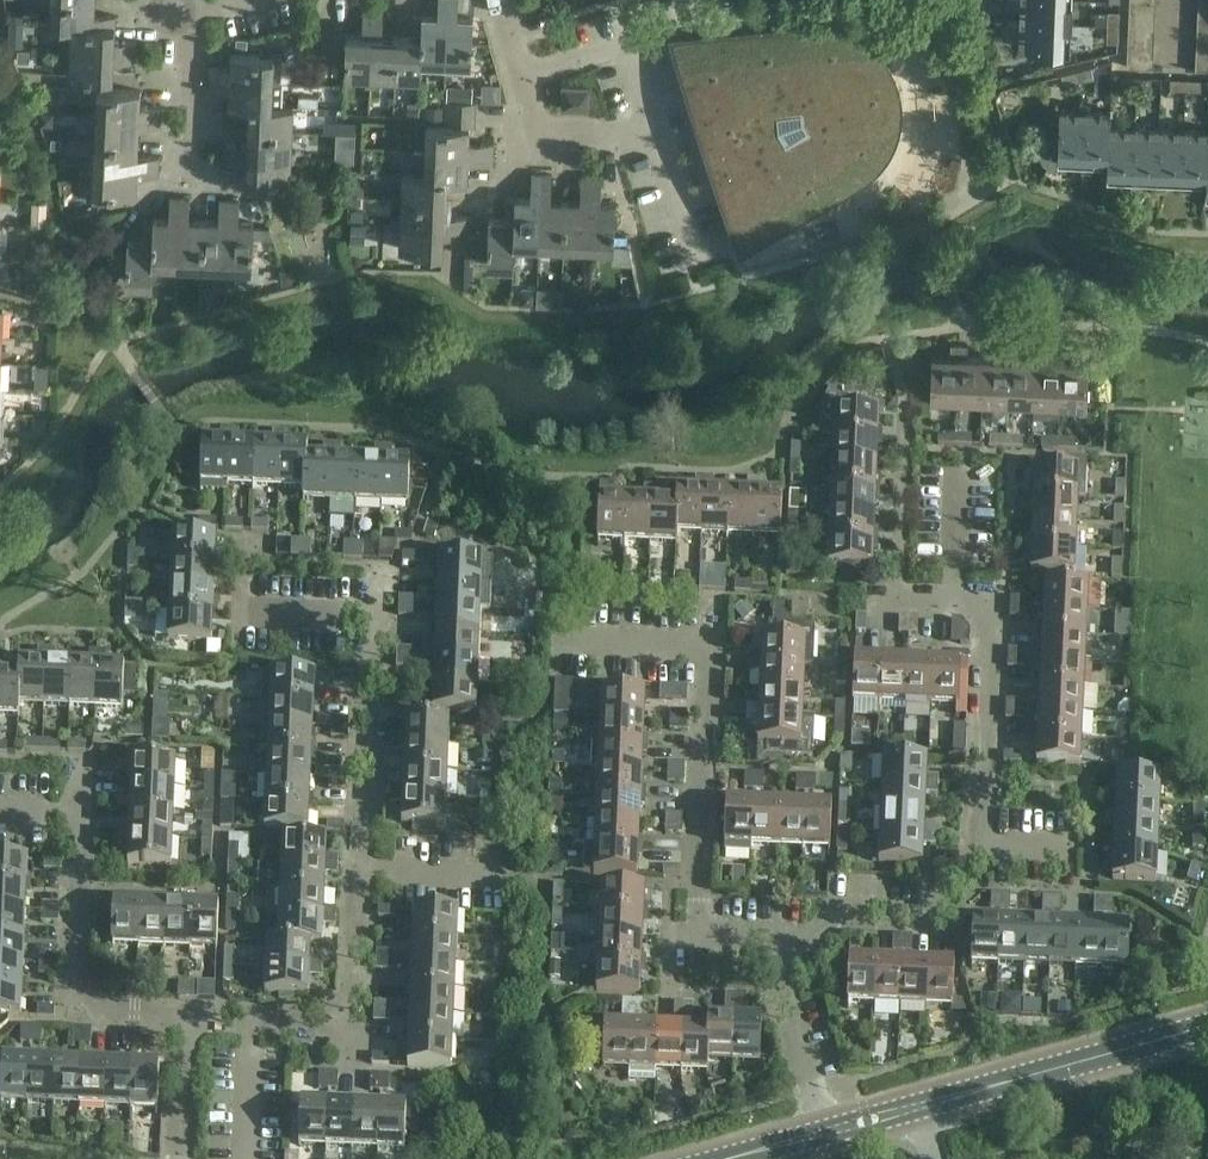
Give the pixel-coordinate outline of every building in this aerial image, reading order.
[(115,17),(93,16),(94,2),(55,0),(51,0),(50,25),(71,26),(71,25),(114,27),(115,17)] [(445,60),(448,0),(438,0),(437,17),(422,17),(420,59),(421,59),(445,60)] [(458,0),(448,0),(445,60),(470,61),(472,19),(457,18),(458,0)] [(1071,0),(1008,0),(1008,6),(1020,6),(1019,21),(1007,21),(1007,22),(1070,25),(1071,0)] [(1129,16),(1156,18),(1156,5),(1129,3),(1129,16)] [(1207,20),(1207,7),(1197,7),(1197,19),(1207,20)] [(345,61),(344,78),(370,79),(372,11),(363,10),(361,35),(347,35),(347,30),(333,30),(332,61),(345,61)] [(372,11),(370,79),(395,80),(397,37),(382,36),(383,11),(372,11)] [(1108,12),(1107,26),(1118,27),(1119,12),(1108,12)] [(412,16),(411,37),(397,37),(395,80),(420,81),(421,59),(420,59),(422,17),(412,16)] [(1128,29),(1155,30),(1156,18),(1129,16),(1128,29)] [(1207,33),(1207,20),(1197,19),(1196,32),(1207,33)] [(1070,25),(1007,22),(1007,31),(1019,31),(1018,48),(1069,50),(1070,25)] [(71,26),(70,50),(134,53),(135,43),(114,42),(114,27),(71,25),(71,26)] [(807,27),(670,40),(684,83),(697,81),(702,98),(695,101),(721,182),(722,182),(725,192),(732,190),(738,206),(726,213),(740,256),(859,186),(872,176),(884,163),(891,152),(896,140),(900,127),(901,114),(900,101),(898,88),(892,73),(883,59),(872,48),(859,38),(845,32),(833,28),(820,26),(807,27)] [(1107,42),(1118,43),(1118,27),(1107,26),(1107,42)] [(333,30),(324,29),(321,29),(320,60),(332,61),(333,30)] [(1128,42),(1155,43),(1155,30),(1128,29),(1128,42)] [(1207,46),(1207,33),(1196,32),(1195,45),(1207,46)] [(1127,55),(1154,56),(1155,43),(1128,42),(1127,55)] [(1207,59),(1207,46),(1195,45),(1195,59),(1207,59)] [(134,63),(134,53),(70,50),(69,76),(112,77),(113,62),(134,63)] [(208,79),(284,82),(280,81),(281,56),(231,54),(230,69),(209,68),(208,79)] [(1154,56),(1127,55),(1127,68),(1154,69),(1154,56)] [(1195,59),(1194,71),(1207,72),(1207,59),(1195,59)] [(1092,77),(1090,67),(1075,71),(1077,80),(1092,77)] [(1059,74),(1062,84),(1077,80),(1075,71),(1059,74)] [(1120,77),(1119,88),(1134,88),(1135,78),(1120,77)] [(1150,89),(1151,78),(1135,78),(1134,88),(1150,89)] [(284,82),(208,79),(208,89),(229,90),(229,105),(272,107),(271,106),(283,106),(284,82)] [(1170,79),(1169,90),(1184,91),(1184,80),(1170,79)] [(1200,91),(1201,81),(1184,80),(1184,91),(1200,91)] [(561,109),(590,110),(591,87),(562,85),(561,109)] [(140,91),(107,90),(95,89),(94,115),(160,118),(160,108),(139,107),(140,91)] [(447,91),(447,101),(466,102),(466,92),(447,91)] [(466,102),(447,101),(444,101),(443,114),(474,116),(474,102),(466,102)] [(229,105),(228,116),(250,117),(249,131),(291,133),(292,107),(283,106),(271,106),(272,107),(229,105)] [(407,108),(407,116),(417,116),(418,108),(407,108)] [(1082,172),(1084,109),(1059,108),(1058,133),(1053,132),(1044,138),(1038,146),(1038,156),(1043,164),(1051,170),(1056,170),(1056,171),(1066,172),(1066,160),(1081,161),(1080,172),(1082,172)] [(1109,110),(1084,109),(1082,172),(1091,173),(1091,161),(1106,162),(1105,187),(1109,110)] [(1109,110),(1105,187),(1115,188),(1115,176),(1130,177),(1129,188),(1130,188),(1133,125),(1109,124),(1110,110),(1109,110)] [(42,113),(41,126),(54,126),(54,114),(42,113)] [(468,129),(473,129),(474,116),(443,114),(443,115),(443,126),(429,125),(426,125),(425,151),(492,154),(493,144),(468,143),(468,129)] [(94,115),(93,140),(138,142),(138,127),(159,128),(160,118),(94,115)] [(429,115),(429,125),(443,126),(443,115),(429,115)] [(345,122),(344,131),(354,132),(355,123),(345,122)] [(1158,126),(1133,125),(1130,188),(1139,189),(1140,177),(1154,178),(1154,190),(1155,190),(1158,126)] [(1182,127),(1158,126),(1155,190),(1165,190),(1165,178),(1179,179),(1179,191),(1180,191),(1182,127)] [(1207,128),(1182,127),(1180,191),(1189,191),(1190,179),(1205,180),(1204,206),(1205,206),(1207,128)] [(249,145),(227,144),(227,154),(290,157),(291,133),(249,131),(249,145)] [(354,134),(340,134),(340,145),(353,145),(353,135),(354,134)] [(93,140),(92,165),(158,168),(158,157),(137,156),(138,142),(93,140)] [(492,164),(492,154),(425,151),(413,150),(413,175),(424,175),(424,176),(466,178),(467,163),(492,164)] [(288,195),(290,157),(227,154),(226,164),(247,165),(247,181),(259,181),(258,194),(288,195)] [(136,176),(147,176),(158,177),(158,168),(92,165),(91,203),(123,205),(124,191),(136,192),(136,176)] [(466,188),(466,178),(424,176),(424,175),(413,175),(402,174),(401,200),(444,202),(445,187),(466,188)] [(541,175),(531,175),(530,200),(514,199),(513,253),(537,254),(538,243),(541,175)] [(551,176),(541,175),(538,243),(563,244),(565,201),(550,200),(551,176)] [(580,177),(579,202),(565,201),(563,244),(587,245),(590,177),(580,177)] [(600,202),(601,178),(590,177),(587,245),(613,246),(615,203),(600,202)] [(153,262),(178,263),(180,199),(170,198),(169,219),(153,219),(152,262),(153,262)] [(178,263),(182,263),(202,264),(203,221),(189,220),(190,199),(180,199),(178,263)] [(513,263),(513,253),(514,199),(505,199),(504,220),(488,219),(488,231),(476,231),(474,261),(513,263)] [(202,264),(222,265),(226,265),(229,201),(219,200),(218,221),(203,221),(202,264)] [(401,200),(400,220),(400,224),(468,227),(468,217),(443,216),(444,202),(401,200)] [(240,201),(229,201),(226,265),(252,266),(253,238),(254,228),(254,223),(239,222),(240,201)] [(153,219),(145,218),(144,218),(143,240),(127,239),(125,282),(152,283),(153,262),(152,262),(153,219)] [(467,238),(468,227),(400,224),(399,250),(442,252),(442,237),(467,238)] [(254,228),(253,238),(262,238),(268,238),(268,228),(260,228),(254,228)] [(956,401),(958,345),(950,345),(949,357),(931,356),(929,400),(956,401)] [(956,401),(981,402),(983,359),(967,358),(967,345),(958,345),(956,401)] [(981,402),(1007,403),(1010,347),(1001,347),(1001,359),(983,359),(981,402)] [(1007,403),(1033,404),(1035,361),(1018,360),(1019,348),(1010,347),(1007,403)] [(1033,404),(1059,405),(1061,349),(1053,349),(1052,361),(1035,361),(1033,404)] [(1061,349),(1059,405),(1086,406),(1088,363),(1070,362),(1070,350),(1061,349)] [(834,437),(877,439),(878,411),(875,411),(876,392),(830,390),(821,408),(820,435),(834,436),(834,437)] [(227,487),(252,488),(254,444),(237,443),(238,430),(229,430),(229,443),(227,487)] [(252,488),(278,489),(281,433),(272,432),(271,445),(254,444),(252,488)] [(303,501),(306,446),(289,446),(289,433),(281,433),(278,489),(302,490),(302,501),(303,501)] [(938,435),(938,445),(954,445),(954,435),(938,435)] [(971,446),(971,436),(954,435),(954,445),(971,446)] [(876,464),(877,439),(834,437),(832,462),(876,464)] [(990,437),(989,446),(1005,447),(1006,437),(990,437)] [(1023,448),(1023,438),(1006,437),(1005,447),(1023,448)] [(1041,439),(1041,450),(1057,450),(1057,440),(1041,439)] [(1075,450),(1075,440),(1057,440),(1057,450),(1075,450)] [(201,458),(199,491),(226,492),(227,487),(229,443),(202,442),(201,458)] [(791,443),(791,460),(801,461),(801,443),(791,443)] [(303,501),(330,502),(332,446),(323,446),(323,458),(307,458),(307,446),(306,446),(303,501)] [(355,503),(357,460),(339,459),(340,447),(332,446),(330,502),(331,502),(330,517),(354,518),(355,503)] [(355,503),(381,504),(383,449),(374,448),(374,461),(357,460),(355,503)] [(383,449),(381,504),(407,506),(409,462),(391,461),(392,449),(383,449)] [(1087,459),(1057,457),(1056,469),(1034,468),(1033,496),(1077,498),(1085,498),(1087,459)] [(791,460),(790,477),(800,477),(801,461),(791,460)] [(875,490),(876,464),(832,462),(831,488),(875,490)] [(677,490),(675,544),(677,545),(677,533),(701,534),(704,478),(695,478),(695,490),(677,490)] [(701,534),(727,535),(729,492),(712,491),(713,479),(704,478),(701,534)] [(727,535),(753,536),(755,481),(746,480),(746,493),(729,492),(727,535)] [(780,538),(782,494),(763,494),(764,481),(755,481),(753,536),(780,538)] [(1125,498),(1126,481),(1116,481),(1115,498),(1125,498)] [(624,542),(626,499),(609,498),(609,486),(600,486),(597,541),(624,542)] [(624,542),(650,543),(652,488),(643,488),(643,499),(626,499),(624,542)] [(650,543),(675,544),(677,490),(676,490),(676,501),(661,500),(661,488),(652,488),(650,543)] [(874,516),(875,490),(831,488),(830,514),(874,516)] [(789,495),(789,512),(799,512),(799,495),(789,495)] [(1076,523),(1077,498),(1033,496),(1032,521),(1076,523)] [(1124,525),(1124,507),(1114,507),(1114,524),(1124,525)] [(789,512),(788,523),(799,523),(799,512),(789,512)] [(873,542),(874,516),(830,514),(829,540),(873,542)] [(197,528),(215,529),(215,519),(197,518),(197,528)] [(242,530),(242,519),(226,519),(226,530),(242,530)] [(251,531),(268,531),(268,521),(251,521),(251,531)] [(428,521),(424,535),(435,538),(439,524),(428,521)] [(1075,549),(1076,523),(1032,521),(1031,547),(1075,549)] [(412,533),(396,532),(395,541),(411,541),(412,533)] [(1123,550),(1123,534),(1113,533),(1113,550),(1123,550)] [(215,538),(177,536),(172,536),(162,536),(161,563),(170,563),(170,562),(214,564),(215,538)] [(292,539),(291,556),(301,556),(301,540),(292,539)] [(310,557),(310,540),(301,540),(301,556),(310,557)] [(873,542),(829,540),(828,567),(872,569),(873,542)] [(344,541),(343,558),(353,559),(353,541),(344,541)] [(362,559),(363,542),(353,541),(353,559),(362,559)] [(1075,549),(1031,547),(1030,574),(1074,576),(1075,549)] [(127,560),(143,561),(144,552),(127,551),(127,560)] [(420,555),(403,554),(402,564),(419,564),(420,555)] [(438,582),(481,584),(483,557),(439,555),(438,582)] [(143,561),(127,560),(126,570),(143,571),(143,561)] [(1122,560),(1112,560),(1111,577),(1121,578),(1122,560)] [(170,562),(170,563),(169,588),(213,590),(214,564),(170,562)] [(803,563),(786,563),(786,575),(803,576),(803,563)] [(676,573),(676,587),(673,587),(672,598),(690,598),(690,574),(676,573)] [(709,581),(709,590),(725,590),(725,581),(709,581)] [(725,590),(751,591),(751,582),(725,581),(725,590)] [(438,582),(436,609),(480,610),(490,611),(491,585),(481,584),(438,582)] [(768,592),(768,583),(751,582),(751,591),(768,592)] [(1043,582),(1042,608),(1086,610),(1100,611),(1101,584),(1087,583),(1043,582)] [(605,585),(605,594),(621,595),(622,586),(605,585)] [(638,596),(638,587),(622,586),(621,595),(638,596)] [(657,587),(657,597),(672,598),(673,587),(657,587)] [(212,615),(213,590),(169,588),(168,613),(212,615)] [(398,607),(415,608),(416,598),(399,597),(398,607)] [(1009,607),(1026,608),(1026,598),(1010,598),(1009,607)] [(746,600),(734,610),(744,622),(756,612),(746,600)] [(124,611),(141,612),(141,603),(125,602),(124,611)] [(415,608),(398,607),(398,616),(415,617),(415,608)] [(1026,608),(1009,607),(1009,616),(1026,617),(1026,608)] [(1042,608),(1041,634),(1085,636),(1086,610),(1042,608)] [(436,609),(435,634),(479,636),(480,610),(436,609)] [(141,612),(124,611),(124,621),(141,622),(141,612)] [(212,615),(168,613),(167,641),(211,643),(212,615)] [(857,615),(856,632),(866,632),(866,615),(857,615)] [(900,618),(899,634),(908,634),(909,619),(900,618)] [(918,635),(918,619),(909,619),(908,634),(918,635)] [(961,620),(951,619),(950,636),(961,636),(961,620)] [(748,664),(805,667),(805,665),(812,666),(815,625),(777,623),(776,639),(762,638),(761,656),(749,656),(748,664)] [(435,634),(434,660),(478,662),(479,636),(435,634)] [(1041,634),(1040,660),(1084,662),(1085,636),(1041,634)] [(396,658),(413,659),(414,650),(397,649),(396,658)] [(1025,650),(1008,649),(1008,659),(1025,659),(1025,650)] [(19,662),(16,716),(18,716),(18,705),(43,706),(45,650),(37,650),(37,662),(19,662)] [(43,706),(69,707),(71,664),(53,663),(54,650),(45,650),(43,706)] [(849,650),(838,650),(838,668),(848,669),(849,650)] [(69,707),(94,708),(97,652),(89,652),(88,665),(71,664),(69,707)] [(97,652),(94,708),(121,709),(122,696),(135,697),(136,667),(123,666),(105,665),(106,652),(97,652)] [(413,659),(396,658),(396,668),(413,668),(413,659)] [(854,658),(852,702),(854,702),(853,717),(878,718),(878,710),(881,659),(854,658)] [(16,716),(19,662),(18,661),(17,672),(2,672),(2,660),(0,659),(0,716),(16,716)] [(881,659),(878,710),(905,712),(905,704),(907,660),(881,659)] [(1007,668),(1024,669),(1025,659),(1008,659),(1007,668)] [(250,660),(250,663),(250,672),(261,673),(261,661),(250,660)] [(434,660),(433,686),(477,688),(478,662),(434,660)] [(933,662),(907,660),(905,704),(931,705),(933,662)] [(1040,660),(1039,686),(1083,688),(1091,688),(1092,662),(1084,662),(1040,660)] [(933,662),(931,705),(958,707),(959,682),(968,682),(968,664),(960,664),(960,663),(933,662)] [(803,693),(805,667),(748,664),(748,673),(761,673),(760,691),(803,693)] [(837,684),(847,684),(848,669),(838,668),(837,684)] [(262,673),(261,700),(318,702),(319,694),(314,694),(315,675),(271,673),(262,673)] [(333,686),(350,686),(350,677),(334,676),(333,686)] [(555,679),(554,713),(571,714),(573,680),(555,679)] [(431,713),(475,715),(477,688),(433,686),(431,713)] [(1039,686),(1038,712),(1082,714),(1083,688),(1039,686)] [(601,718),(644,720),(645,693),(602,691),(601,718)] [(802,718),(803,693),(760,691),(759,707),(746,707),(746,716),(802,718)] [(261,700),(260,725),(268,726),(312,728),(313,710),(318,710),(318,702),(261,700)] [(411,702),(394,701),(394,711),(411,712),(411,702)] [(1006,701),(1005,710),(1022,711),(1023,701),(1006,701)] [(845,702),(836,702),(835,720),(845,720),(845,702)] [(1005,720),(1022,720),(1022,711),(1005,710),(1005,720)] [(670,722),(687,722),(687,712),(670,711),(670,722)] [(1038,712),(1037,737),(1081,739),(1082,714),(1038,712)] [(802,718),(746,716),(745,724),(758,725),(757,743),(766,743),(766,755),(812,757),(814,719),(802,718)] [(569,717),(554,717),(554,732),(569,732),(569,717)] [(643,745),(644,720),(601,718),(600,744),(643,745)] [(348,720),(331,719),(331,729),(348,729),(348,720)] [(449,721),(433,720),(405,719),(404,737),(392,736),(391,745),(448,748),(449,721)] [(835,720),(835,736),(844,736),(845,720),(835,720)] [(687,722),(670,722),(669,730),(686,731),(687,722)] [(260,725),(258,751),(267,751),(267,752),(316,754),(316,746),(311,746),(312,728),(268,726),(260,725)] [(954,725),(953,752),(964,753),(966,726),(954,725)] [(126,738),(143,738),(144,727),(126,727),(126,738)] [(495,728),(483,728),(482,749),(494,750),(495,728)] [(347,739),(348,729),(331,729),(330,738),(347,739)] [(852,732),(851,748),(870,748),(870,733),(852,732)] [(1037,737),(1036,764),(1079,766),(1081,739),(1037,737)] [(26,740),(26,749),(41,750),(42,740),(26,740)] [(59,751),(60,741),(42,740),(41,750),(59,751)] [(68,751),(85,752),(86,742),(68,741),(68,751)] [(592,743),(591,769),(598,769),(642,771),(643,745),(600,744),(592,743)] [(447,773),(448,748),(391,745),(391,754),(404,755),(403,772),(447,773)] [(482,764),(493,765),(494,750),(482,749),(482,764)] [(267,752),(266,777),(310,779),(311,762),(316,762),(316,754),(267,752)] [(1020,754),(1003,753),(1003,762),(1020,763),(1020,754)] [(853,757),(841,756),(840,773),(852,774),(853,757)] [(927,759),(883,757),(882,784),(938,787),(938,778),(926,778),(927,759)] [(117,786),(174,789),(175,761),(132,759),(131,778),(118,777),(117,786)] [(668,773),(685,773),(685,763),(668,763),(668,773)] [(598,769),(597,795),(641,797),(642,771),(598,769)] [(346,771),(329,771),(329,780),(346,781),(346,771)] [(215,773),(204,772),(204,790),(214,791),(215,773)] [(446,799),(447,773),(403,772),(402,788),(390,788),(389,797),(446,799)] [(685,773),(668,773),(667,781),(684,782),(685,773)] [(744,790),(753,790),(754,773),(745,773),(744,790)] [(763,790),(763,774),(754,773),(753,790),(763,790)] [(222,774),(221,800),(235,801),(236,775),(222,774)] [(1116,802),(1159,803),(1160,776),(1117,774),(1116,802)] [(1195,795),(1204,795),(1205,774),(1195,774),(1195,795)] [(795,791),(805,792),(806,776),(796,776),(795,791)] [(814,793),(815,776),(806,776),(805,792),(814,793)] [(266,777),(265,803),(313,805),(314,797),(309,797),(310,779),(266,777)] [(345,790),(345,784),(346,781),(329,780),(328,789),(345,790)] [(562,781),(550,781),(550,792),(562,792),(562,781)] [(491,782),(481,782),(480,800),(490,801),(491,782)] [(882,784),(881,810),(925,812),(925,795),(938,795),(938,787),(882,784)] [(173,814),(174,789),(117,786),(117,794),(130,795),(129,812),(173,814)] [(204,790),(203,814),(203,816),(213,816),(214,791),(204,790)] [(839,791),(839,808),(849,808),(850,791),(839,791)] [(639,823),(641,797),(597,795),(596,821),(639,823)] [(446,799),(389,797),(389,805),(402,805),(401,824),(445,826),(446,799)] [(562,798),(551,798),(551,813),(562,813),(562,798)] [(480,816),(490,816),(490,801),(480,800),(480,816)] [(221,801),(220,827),(233,827),(234,802),(221,801)] [(726,801),(724,851),(750,853),(751,846),(753,802),(726,801)] [(779,804),(753,802),(751,846),(777,847),(779,804)] [(1158,829),(1159,803),(1116,802),(1114,827),(1158,829)] [(265,803),(263,829),(307,831),(308,813),(313,813),(313,805),(265,803)] [(805,805),(779,804),(777,847),(802,849),(805,805)] [(1194,821),(1203,821),(1204,805),(1194,804),(1194,821)] [(830,850),(832,806),(805,805),(802,849),(830,850)] [(839,808),(838,824),(849,825),(849,808),(839,808)] [(873,836),(879,836),(936,839),(936,829),(924,829),(925,812),(881,810),(874,810),(873,836)] [(172,841),(173,814),(129,812),(128,830),(115,829),(114,838),(172,841)] [(196,823),(203,823),(202,842),(212,842),(213,816),(203,816),(203,814),(196,814),(196,823)] [(665,824),(682,825),(683,815),(666,814),(665,824)] [(587,820),(586,846),(595,847),(638,849),(639,823),(596,821),(587,820)] [(326,823),(326,832),(343,833),(343,823),(326,823)] [(682,825),(665,824),(665,833),(682,834),(682,825)] [(1157,855),(1158,829),(1114,827),(1113,853),(1157,855)] [(1193,847),(1202,848),(1203,830),(1193,829),(1193,847)] [(847,833),(838,833),(837,850),(846,850),(847,833)] [(936,839),(879,836),(878,862),(922,864),(923,846),(935,847),(936,839)] [(171,867),(172,841),(114,838),(114,846),(127,847),(126,865),(171,867)] [(281,865),(337,867),(337,859),(325,858),(326,840),(282,838),(281,865)] [(201,857),(212,857),(212,842),(202,842),(201,857)] [(239,845),(229,844),(228,863),(238,863),(239,845)] [(594,873),(637,875),(638,849),(595,847),(586,846),(585,872),(594,873)] [(548,851),(548,865),(558,866),(558,852),(548,851)] [(1157,855),(1113,853),(1112,880),(1156,882),(1157,855)] [(25,886),(27,859),(0,858),(0,885),(25,886)] [(60,870),(60,860),(43,860),(43,869),(60,870)] [(227,878),(238,878),(238,863),(228,863),(227,878)] [(1192,864),(1187,880),(1197,883),(1202,867),(1192,864)] [(281,865),(280,891),(324,893),(324,876),(336,876),(337,867),(281,865)] [(663,876),(665,876),(680,877),(681,867),(664,867),(663,876)] [(563,900),(564,884),(554,883),(553,900),(563,900)] [(25,886),(0,885),(0,911),(24,912),(25,886)] [(644,887),(601,886),(600,913),(643,915),(644,887)] [(280,891),(279,916),(335,919),(335,910),(323,910),(324,893),(280,891)] [(999,910),(1000,894),(991,893),(991,910),(999,910)] [(1000,894),(999,910),(1010,911),(1010,894),(1000,894)] [(1051,913),(1052,896),(1043,895),(1042,912),(1051,913)] [(237,897),(227,896),(226,914),(236,914),(237,897)] [(1052,896),(1051,913),(1061,913),(1061,896),(1052,896)] [(1102,915),(1103,898),(1094,898),(1093,915),(1102,915)] [(1103,898),(1102,915),(1112,915),(1113,898),(1103,898)] [(111,946),(138,947),(140,903),(112,902),(111,946)] [(58,904),(41,903),(41,913),(58,914),(58,904)] [(138,947),(163,948),(165,904),(140,903),(138,947)] [(163,948),(189,949),(191,905),(165,904),(163,948)] [(216,950),(218,906),(191,905),(189,949),(216,950)] [(395,909),(378,908),(378,918),(395,919),(395,909)] [(413,937),(456,939),(457,912),(414,910),(413,937)] [(24,912),(0,911),(0,937),(23,938),(24,912)] [(562,911),(553,911),(552,926),(562,927),(562,911)] [(40,922),(57,923),(58,914),(41,913),(40,922)] [(600,913),(599,938),(642,940),(643,915),(600,913)] [(225,930),(235,930),(236,914),(226,914),(225,930)] [(266,942),(321,944),(322,927),(334,927),(335,919),(279,916),(278,941),(266,940),(266,942)] [(997,963),(999,920),(972,919),(970,962),(997,963)] [(1025,921),(999,920),(997,963),(1023,964),(1025,921)] [(1051,922),(1025,921),(1023,964),(1049,965),(1051,922)] [(1049,965),(1074,966),(1076,923),(1051,922),(1049,965)] [(1102,924),(1076,923),(1074,966),(1100,968),(1102,924)] [(1102,924),(1100,968),(1128,969),(1129,925),(1102,924)] [(850,932),(850,933),(849,949),(859,950),(860,933),(850,932)] [(901,952),(902,935),(893,934),(892,951),(901,952)] [(902,935),(901,952),(911,952),(911,935),(902,935)] [(561,936),(552,936),(551,952),(560,952),(561,936)] [(22,964),(23,938),(0,937),(0,963),(22,964)] [(413,937),(412,963),(455,965),(456,939),(413,937)] [(944,954),(954,954),(955,937),(945,937),(944,954)] [(599,938),(598,964),(641,966),(642,940),(599,938)] [(266,942),(265,967),(321,969),(322,961),(309,960),(310,945),(321,945),(321,944),(266,942)] [(234,948),(224,947),(224,966),(234,966),(234,948)] [(376,952),(376,961),(393,962),(393,953),(376,952)] [(56,956),(39,955),(39,964),(56,965),(56,956)] [(873,1003),(875,960),(848,959),(847,1002),(873,1003)] [(901,961),(875,960),(873,1003),(899,1005),(901,961)] [(392,971),(393,962),(376,961),(375,971),(392,971)] [(561,961),(551,961),(550,978),(561,978),(561,961)] [(899,1005),(925,1006),(927,962),(901,961),(899,1005)] [(954,963),(927,962),(925,1006),(952,1007),(951,1012),(967,1012),(963,999),(952,998),(954,963)] [(0,963),(0,988),(21,989),(22,964),(0,963)] [(412,963),(411,989),(454,991),(455,965),(412,963)] [(38,974),(55,975),(56,965),(39,964),(38,974)] [(597,991),(640,993),(641,966),(598,964),(597,991)] [(223,981),(233,981),(234,966),(224,966),(223,981)] [(321,969),(265,967),(264,994),(308,996),(309,977),(321,978),(321,969)] [(127,979),(127,996),(136,996),(136,979),(127,979)] [(144,996),(144,980),(136,979),(136,996),(144,996)] [(179,982),(178,999),(187,999),(188,982),(179,982)] [(197,999),(197,982),(188,982),(187,999),(197,999)] [(20,1016),(21,989),(0,988),(0,1015),(20,1016)] [(411,989),(409,1014),(453,1016),(454,991),(411,989)] [(735,1011),(735,994),(726,994),(725,1011),(735,1011)] [(735,994),(735,1011),(744,1012),(745,995),(735,994)] [(641,1002),(622,1001),(622,1018),(641,1019),(641,1002)] [(683,1020),(684,1003),(674,1003),(673,1020),(683,1020)] [(684,1003),(683,1020),(692,1021),(693,1004),(684,1003)] [(391,1004),(374,1004),(374,1013),(391,1014),(391,1004)] [(53,1018),(54,1008),(37,1007),(36,1017),(53,1018)] [(373,1022),(390,1023),(391,1014),(374,1013),(373,1022)] [(409,1014),(408,1040),(452,1042),(453,1016),(409,1014)] [(680,1071),(706,1072),(709,1017),(707,1017),(707,1028),(682,1027),(680,1071)] [(709,1017),(706,1072),(708,1072),(709,1061),(733,1062),(734,1018),(709,1017)] [(734,1018),(733,1062),(760,1063),(761,1019),(734,1018)] [(657,1026),(631,1025),(604,1024),(603,1068),(629,1069),(629,1076),(655,1077),(655,1070),(657,1026)] [(29,1043),(30,1026),(20,1026),(20,1043),(29,1043)] [(30,1026),(29,1043),(39,1044),(39,1027),(30,1026)] [(655,1070),(680,1071),(682,1027),(657,1026),(655,1070)] [(81,1045),(82,1028),(72,1028),(71,1045),(81,1045)] [(82,1028),(81,1045),(90,1046),(91,1029),(82,1028)] [(133,1048),(134,1031),(123,1030),(123,1047),(133,1048)] [(498,1030),(488,1030),(488,1041),(498,1041),(498,1030)] [(134,1031),(133,1048),(142,1048),(143,1031),(134,1031)] [(407,1066),(451,1068),(452,1042),(408,1040),(407,1066)] [(499,1043),(485,1043),(485,1051),(486,1051),(491,1057),(498,1057),(499,1043)] [(372,1055),(371,1065),(388,1066),(389,1056),(372,1055)] [(28,1071),(29,1059),(2,1058),(0,1097),(0,1102),(27,1103),(28,1071)] [(27,1103),(53,1104),(55,1060),(29,1059),(28,1071),(27,1103)] [(53,1104),(79,1105),(81,1061),(55,1060),(53,1104)] [(79,1105),(104,1106),(106,1062),(81,1061),(79,1105)] [(104,1106),(130,1108),(133,1063),(106,1062),(104,1106)] [(130,1108),(157,1109),(159,1065),(133,1063),(130,1108)] [(328,1089),(329,1072),(319,1071),(319,1088),(328,1089)] [(329,1072),(328,1089),(337,1089),(338,1072),(329,1072)] [(371,1074),(371,1091),(380,1091),(380,1074),(371,1074)] [(380,1074),(380,1091),(390,1091),(390,1075),(390,1074),(380,1074)] [(327,1103),(308,1102),(300,1102),(299,1146),(325,1147),(327,1103)] [(325,1147),(351,1148),(353,1104),(327,1103),(325,1147)] [(351,1148),(377,1149),(379,1105),(353,1104),(351,1148)] [(379,1105),(377,1149),(403,1150),(405,1106),(379,1105)] [(426,1122),(425,1143),(425,1146),(449,1147),(450,1123),(426,1122)]
